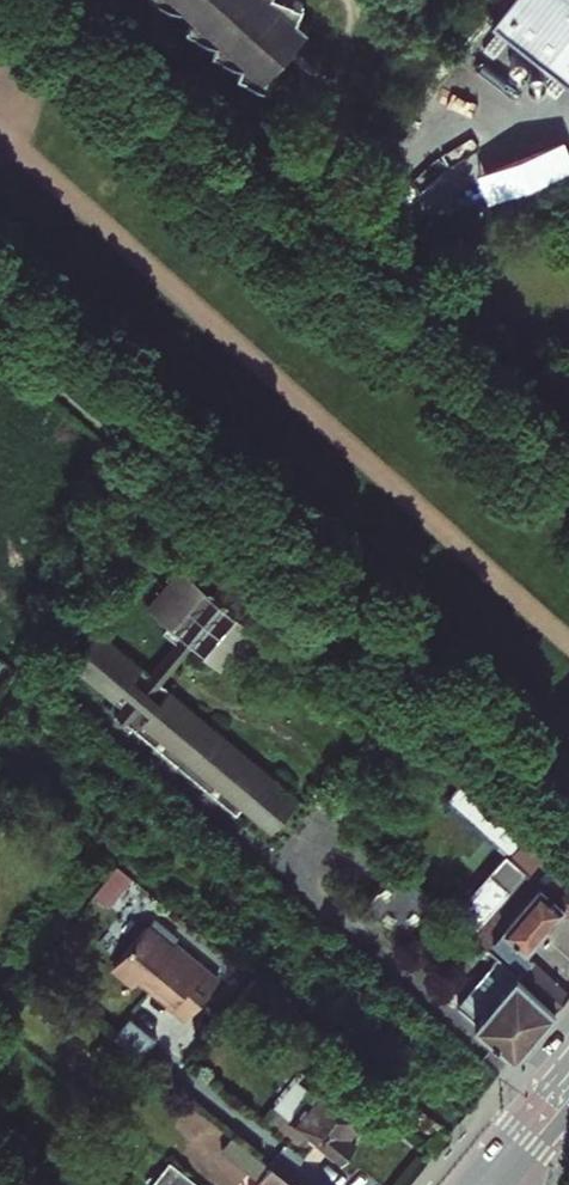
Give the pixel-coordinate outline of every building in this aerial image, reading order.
[(198,12),(191,27),(219,39),(215,50),(244,63),(240,71),(272,85),(287,51),(309,28),(298,18),(305,3),(298,0),(170,0),(198,12)] [(484,11),(568,78),(568,0),(495,0),(484,11)] [(487,199),(568,168),(568,150),(564,137),(476,169),(487,199)] [(238,815),(243,809),(273,834),(301,801),(165,684),(191,653),(202,663),(208,655),(229,673),(264,633),(185,567),(151,608),(172,626),(166,632),(177,642),(151,673),(100,630),(72,664),(122,707),(118,713),(238,815)] [(448,803),(506,855),(568,912),(568,872),(468,781),(448,803)] [(491,946),(506,928),(568,985),(568,912),(506,855),(490,873),(511,891),(482,924),(456,901),(449,909),(491,946)] [(110,907),(133,878),(117,865),(95,894),(110,907)] [(440,901),(402,867),(367,906),(405,940),(440,901)] [(148,927),(116,968),(137,985),(145,975),(159,986),(156,990),(190,1017),(221,979),(177,944),(174,948),(148,927)] [(502,956),(557,1005),(568,991),(568,985),(506,928),(491,946),(502,956)] [(458,1004),(515,1055),(557,1005),(502,956),(458,1004)] [(368,1111),(351,1097),(340,1089),(325,1077),(293,1118),(337,1153),(340,1150),(347,1149),(352,1142),(352,1135),(357,1128),(355,1127),(368,1111)] [(346,1082),(340,1089),(351,1097),(357,1090),(346,1082)] [(202,1133),(224,1151),(237,1134),(215,1117),(202,1133)] [(263,1155),(237,1134),(224,1151),(262,1182),(259,1184),(300,1184),(263,1155)] [(172,1160),(156,1180),(162,1184),(204,1184),(172,1160)]
